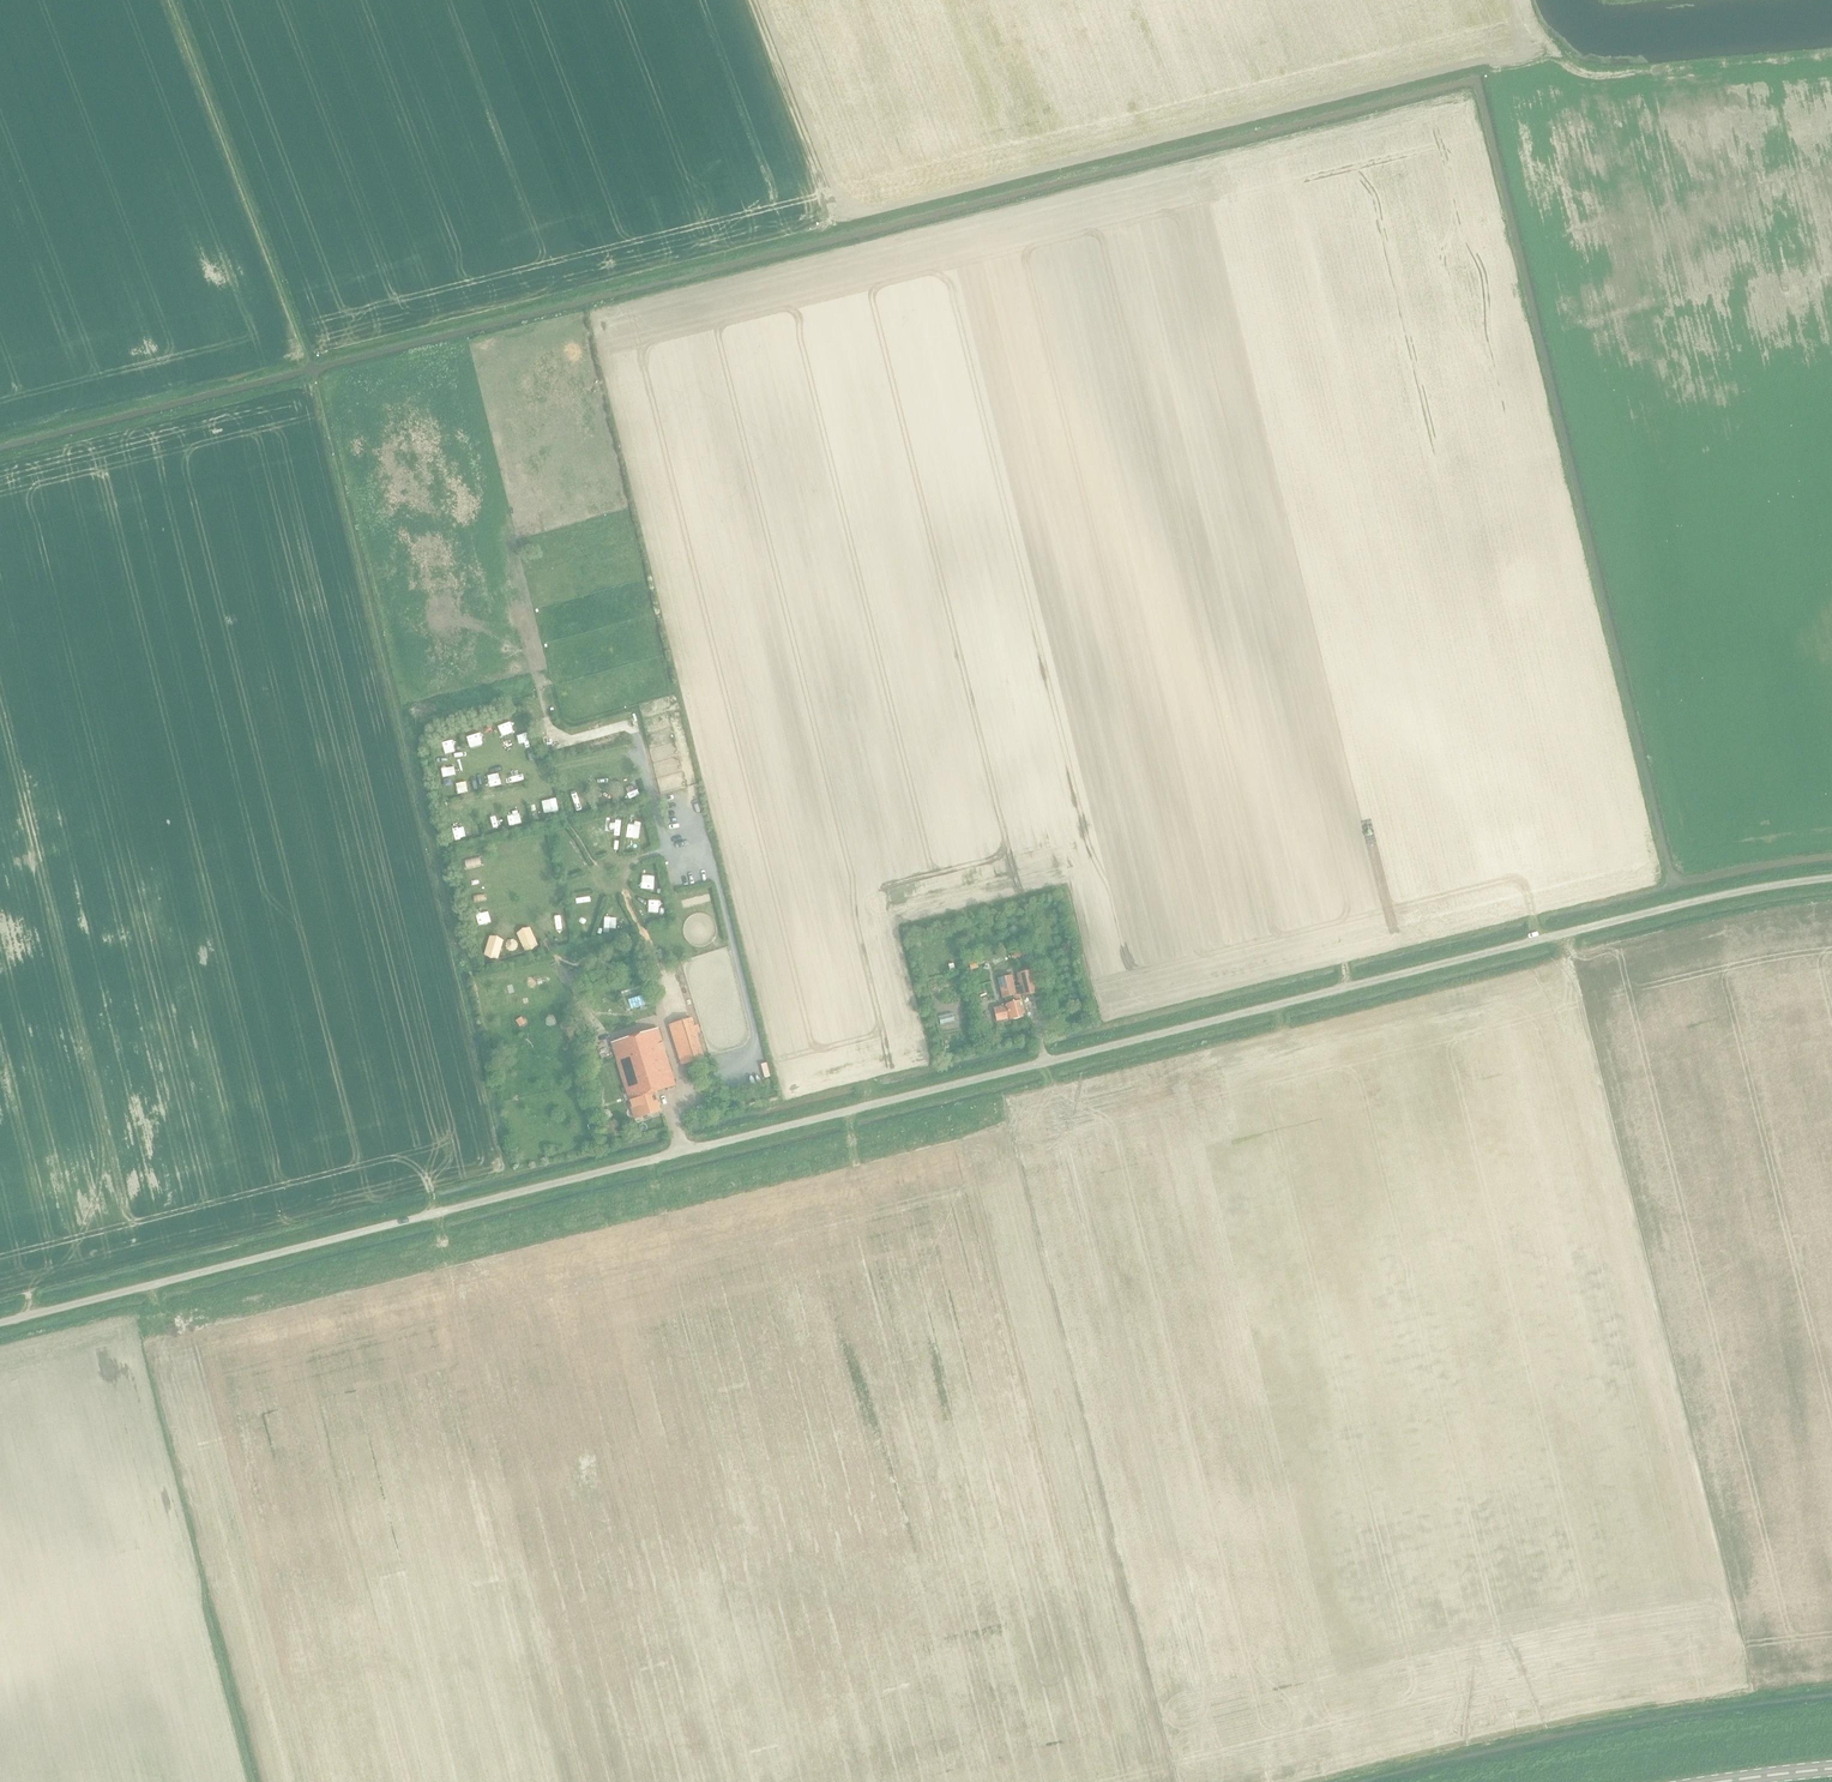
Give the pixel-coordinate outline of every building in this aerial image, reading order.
[(1011,951),(1012,957),(1032,952),(1030,946),(1011,951)] [(969,960),(971,969),(978,967),(977,958),(969,960)] [(1019,994),(1016,995),(1011,975),(998,978),(1003,998),(1005,998),(1007,1005),(993,1008),(997,1021),(1010,1018),(1010,1020),(1022,1017),(1022,1014),(1024,1013),(1019,994)] [(1020,980),(1023,993),(1036,990),(1033,977),(1020,980)] [(620,992),(626,1009),(649,1002),(644,984),(620,992)] [(668,1023),(680,1064),(703,1057),(690,1016),(668,1023)] [(654,1093),(655,1093),(676,1086),(659,1029),(613,1043),(618,1059),(617,1059),(635,1117),(659,1110),(654,1093)] [(608,1086),(611,1097),(622,1093),(619,1083),(608,1086)]
